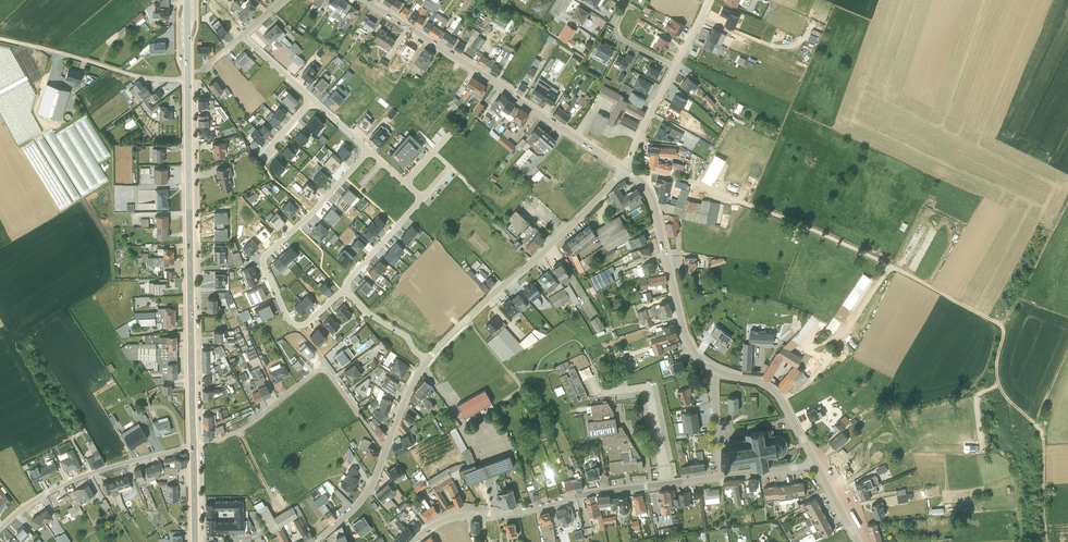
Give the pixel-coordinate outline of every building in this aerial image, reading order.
[(244,21),(250,14),(240,5),(233,0),(231,0),(229,2),(233,5),(230,8),(234,11),(237,8),(241,12),(238,15),(244,21)] [(240,6),(250,14),(256,7),(253,5),(254,4),(249,0),(247,0),(245,2),(244,1),(240,6)] [(312,2),(312,3),(317,7),(314,12),(317,14),(321,9),(318,7),(320,4),(319,2),(321,0),(313,0),(312,2)] [(328,2),(330,3),(328,7),(330,8),(327,13),(330,15),(340,0),(329,0),(328,2)] [(351,5),(344,0),(340,0),(328,18),(333,21),(335,17),(340,21),(343,17),(340,15),(343,12),(345,13),(351,5)] [(397,10),(400,5),(401,5),(403,2),(399,0),(394,0),(390,6),(397,10)] [(399,12),(405,16),(411,8),(408,6),(413,0),(408,0),(399,12)] [(428,1),(427,0),(418,0),(406,17),(409,19),(414,22),(424,7),(428,1)] [(551,1),(550,0),(536,0),(531,7),(537,11),(537,12),(542,15),(551,1)] [(154,3),(154,12),(153,12),(153,17),(169,18),(169,8),(167,8),(167,4),(160,4),(160,3),(154,3)] [(436,12),(442,4),(439,3),(423,28),(429,32),(434,24),(434,23),(437,19),(438,19),(441,15),(438,13),(437,13),(436,12)] [(590,10),(579,3),(572,14),(583,21),(590,10)] [(724,21),(734,25),(739,13),(730,9),(731,8),(722,4),(720,11),(727,14),(724,21)] [(345,30),(359,10),(351,5),(345,13),(342,19),(345,20),(340,26),(345,30)] [(429,7),(426,6),(425,8),(424,7),(414,22),(420,26),(430,10),(428,8),(429,7)] [(144,17),(141,12),(133,18),(136,23),(137,22),(139,25),(143,21),(142,19),(144,17)] [(747,25),(751,15),(744,12),(739,22),(747,25)] [(667,19),(664,24),(669,27),(670,28),(670,27),(672,28),(672,29),(676,31),(677,31),(678,30),(679,31),(684,21),(671,14),(668,20),(667,19)] [(368,17),(365,15),(357,29),(358,30),(359,28),(360,27),(368,32),(366,36),(369,38),(372,33),(369,31),(370,30),(371,30),(375,23),(368,18),(368,17)] [(434,24),(429,31),(434,34),(433,35),(437,37),(442,30),(448,20),(441,15),(438,19),(440,20),(436,26),(434,24)] [(459,22),(462,17),(458,15),(455,20),(454,19),(449,27),(448,27),(445,31),(442,30),(437,37),(440,39),(446,42),(459,22)] [(504,29),(509,32),(515,21),(510,18),(504,29)] [(222,37),(228,31),(218,19),(211,25),(222,37)] [(577,27),(567,21),(559,34),(573,43),(576,39),(571,35),(577,27)] [(459,30),(462,24),(459,22),(446,42),(447,43),(454,43),(461,31),(459,30)] [(277,37),(297,55),(303,51),(295,42),(292,44),(284,36),(286,34),(276,24),(269,30),(275,37),(277,37)] [(709,29),(707,34),(721,41),(726,31),(712,24),(710,29),(709,29)] [(477,37),(480,33),(468,25),(463,33),(463,34),(455,48),(461,52),(467,42),(468,42),(473,35),(477,37)] [(386,31),(380,27),(372,40),(378,44),(377,45),(381,48),(382,49),(383,49),(387,51),(388,51),(396,39),(385,33),(386,31)] [(127,32),(125,29),(119,34),(121,37),(127,32)] [(303,60),(297,55),(277,37),(275,37),(269,30),(263,36),(270,43),(273,46),(276,49),(277,48),(298,66),(303,60)] [(670,37),(657,30),(651,42),(665,49),(667,45),(666,44),(670,37)] [(550,32),(547,37),(552,40),(555,36),(550,32)] [(703,43),(717,49),(721,41),(707,34),(704,39),(705,40),(703,43)] [(485,40),(478,35),(470,47),(478,52),(485,40)] [(608,57),(615,43),(605,38),(601,46),(598,44),(597,45),(595,44),(591,49),(607,57),(608,57)] [(197,54),(213,54),(213,46),(201,46),(201,41),(197,41),(197,54)] [(150,52),(165,51),(165,42),(148,43),(139,52),(141,54),(148,50),(148,52),(150,52)] [(502,68),(507,58),(511,60),(511,59),(514,55),(512,54),(511,53),(513,48),(504,43),(501,48),(489,71),(497,76),(502,69),(502,68)] [(42,131),(31,111),(35,95),(9,46),(0,44),(0,112),(18,144),(42,131)] [(489,70),(501,48),(494,47),(488,57),(482,54),(478,62),(489,70)] [(429,50),(428,51),(424,48),(415,63),(426,71),(432,61),(429,59),(433,52),(429,50)] [(583,55),(574,50),(571,54),(581,60),(583,55)] [(631,58),(634,53),(627,50),(625,54),(619,51),(614,60),(620,63),(620,64),(622,65),(623,64),(625,65),(629,57),(631,58)] [(243,63),(247,68),(254,61),(248,56),(249,56),(244,52),(234,64),(238,69),(243,63)] [(738,58),(744,60),(747,54),(741,52),(738,58)] [(538,64),(541,58),(536,54),(516,87),(522,90),(537,67),(532,64),(534,62),(538,64)] [(554,56),(550,54),(544,65),(547,68),(554,56)] [(378,64),(385,68),(389,62),(382,57),(378,64)] [(656,75),(660,67),(650,61),(647,65),(645,68),(646,68),(646,69),(656,75)] [(302,77),(308,82),(320,68),(313,62),(302,74),(302,77)] [(83,73),(68,69),(65,79),(80,83),(83,73)] [(618,75),(617,78),(620,79),(621,77),(622,77),(625,71),(621,69),(618,75)] [(691,69),(681,80),(692,89),(695,85),(695,86),(699,82),(694,78),(697,74),(691,69)] [(330,76),(325,72),(313,86),(320,93),(330,81),(327,79),(330,76)] [(641,74),(638,73),(634,81),(649,89),(653,81),(645,76),(646,74),(642,72),(641,74)] [(474,90),(479,81),(472,76),(465,87),(468,89),(462,97),(461,96),(459,99),(454,96),(449,103),(450,105),(455,109),(462,101),(466,97),(467,97),(472,89),(474,90)] [(551,82),(541,76),(532,88),(535,90),(534,91),(537,92),(536,93),(542,97),(551,82)] [(143,86),(139,80),(133,85),(133,86),(129,90),(134,96),(131,99),(133,102),(129,105),(132,108),(151,94),(145,85),(143,86)] [(215,80),(209,85),(216,95),(223,90),(215,80)] [(484,90),(483,89),(485,85),(479,81),(474,90),(472,89),(467,97),(466,97),(462,101),(463,102),(467,102),(472,95),(479,100),(485,92),(483,91),(484,90)] [(625,106),(642,115),(646,108),(623,96),(624,93),(603,83),(599,91),(616,100),(616,102),(625,106)] [(69,91),(46,85),(37,113),(60,120),(69,91)] [(559,91),(550,85),(543,96),(548,99),(547,100),(551,103),(559,91)] [(569,93),(567,92),(570,88),(567,85),(562,92),(561,95),(563,97),(553,111),(559,116),(570,101),(566,99),(566,98),(569,93)] [(684,103),(688,96),(682,93),(684,90),(678,85),(671,96),(684,103)] [(343,91),(338,86),(327,98),(331,102),(333,99),(339,104),(349,92),(345,89),(343,91)] [(226,87),(223,89),(229,97),(232,95),(226,87)] [(632,88),(628,95),(641,103),(646,96),(632,88)] [(147,111),(149,110),(152,107),(149,103),(154,99),(155,100),(163,95),(158,89),(151,94),(140,102),(145,109),(147,111)] [(715,100),(706,90),(702,94),(711,104),(715,100)] [(580,101),(585,104),(589,98),(591,95),(589,93),(589,92),(586,91),(584,94),(580,101)] [(281,101),(290,110),(298,101),(288,93),(281,101)] [(500,110),(508,97),(502,93),(498,98),(497,97),(490,108),(498,113),(500,110)] [(573,104),(578,95),(575,93),(569,102),(559,116),(561,117),(568,117),(576,105),(573,104)] [(514,103),(515,102),(508,97),(500,110),(507,115),(511,118),(520,106),(514,103)] [(740,110),(745,100),(739,98),(735,107),(740,110)] [(473,113),(477,116),(484,105),(480,102),(473,113)] [(635,127),(639,121),(623,112),(626,107),(616,102),(609,115),(598,109),(589,125),(601,131),(607,119),(612,122),(620,119),(635,127)] [(157,103),(152,107),(149,110),(151,113),(156,110),(157,111),(159,112),(159,121),(172,120),(172,110),(166,109),(166,106),(160,106),(157,103)] [(529,111),(521,105),(512,118),(520,123),(521,123),(522,124),(527,118),(525,117),(529,111)] [(220,106),(214,106),(216,109),(216,110),(216,113),(219,113),(224,120),(228,117),(220,106)] [(281,119),(286,114),(277,106),(272,112),(281,119)] [(388,114),(392,118),(398,111),(393,108),(388,114)] [(281,120),(271,111),(266,117),(275,126),(281,120)] [(718,111),(715,115),(723,122),(726,118),(718,111)] [(363,128),(365,131),(372,123),(368,119),(371,116),(366,112),(355,124),(361,130),(363,128)] [(306,123),(316,132),(324,123),(314,114),(306,123)] [(199,115),(199,119),(198,119),(198,126),(212,126),(211,119),(208,119),(208,115),(199,115)] [(36,141),(72,199),(107,180),(97,162),(110,154),(84,116),(55,133),(53,130),(36,141)] [(490,119),(488,122),(492,125),(497,119),(494,116),(491,120),(490,119)] [(662,119),(656,131),(666,136),(666,135),(672,138),(675,133),(670,130),(673,124),(662,119)] [(535,138),(544,128),(538,122),(532,130),(531,130),(525,137),(523,135),(516,143),(511,148),(506,154),(509,156),(515,150),(515,147),(517,145),(520,148),(523,145),(526,148),(528,145),(535,138)] [(265,136),(270,131),(263,124),(258,130),(265,136)] [(381,124),(370,137),(380,146),(391,133),(388,130),(389,130),(385,126),(384,127),(381,124)] [(513,129),(507,125),(501,134),(498,138),(511,148),(516,143),(508,136),(513,129)] [(208,138),(214,138),(214,129),(208,129),(208,126),(198,126),(199,134),(204,133),(204,135),(208,135),(208,138)] [(490,130),(498,138),(501,134),(492,127),(490,130)] [(255,128),(250,134),(255,138),(260,143),(265,136),(255,128)] [(547,148),(556,138),(544,128),(535,138),(547,148)] [(297,134),(294,138),(305,148),(311,141),(300,131),(298,134),(297,134)] [(389,154),(402,167),(423,145),(409,132),(389,154)] [(318,138),(324,144),(328,139),(322,134),(318,138)] [(712,145),(714,142),(701,134),(699,137),(712,145)] [(254,150),(260,143),(255,138),(249,145),(254,150)] [(212,143),(214,157),(220,157),(220,155),(225,155),(224,150),(226,150),(225,142),(212,143)] [(686,166),(683,165),(684,161),(672,158),(672,161),(658,158),(659,151),(676,152),(676,145),(648,143),(647,150),(652,150),(649,165),(682,172),(682,169),(685,170),(686,166)] [(287,146),(282,152),(292,161),(300,152),(291,144),(289,147),(287,146)] [(158,145),(154,145),(154,148),(152,148),(152,161),(164,161),(164,148),(158,148),(158,145)] [(534,150),(528,145),(526,148),(516,159),(521,164),(534,150)] [(345,160),(351,154),(343,146),(337,153),(345,160)] [(715,150),(701,176),(711,182),(714,176),(715,176),(726,156),(715,150)] [(341,164),(331,156),(323,164),(333,173),(341,164)] [(279,173),(285,166),(275,158),(269,164),(279,173)] [(232,176),(230,166),(216,169),(221,190),(232,188),(230,180),(230,179),(229,179),(229,177),(232,176)] [(536,180),(544,172),(539,167),(531,176),(536,180)] [(167,168),(154,168),(154,181),(167,181),(167,168)] [(320,188),(328,179),(320,172),(312,180),(320,188)] [(670,193),(669,193),(672,179),(657,176),(656,181),(661,182),(659,191),(660,191),(658,198),(661,207),(674,210),(680,212),(680,214),(715,221),(719,200),(702,195),(701,199),(697,198),(689,196),(687,195),(689,187),(690,183),(687,182),(687,181),(677,177),(675,183),(682,185),(677,196),(672,194),(669,200),(668,200),(670,193)] [(617,183),(610,189),(621,207),(628,202),(631,207),(643,200),(640,194),(641,193),(637,186),(632,189),(631,187),(625,191),(626,192),(624,193),(620,187),(628,182),(625,178),(617,183)] [(308,200),(316,191),(306,182),(298,191),(308,200)] [(261,188),(266,194),(270,191),(268,188),(270,186),(268,183),(261,188)] [(359,198),(348,188),(342,196),(350,203),(353,205),(359,198)] [(156,209),(168,208),(168,200),(167,200),(167,197),(168,197),(168,189),(155,189),(156,209)] [(250,202),(259,195),(255,191),(246,198),(250,202)] [(342,196),(338,199),(339,200),(336,203),(344,210),(350,203),(342,196)] [(290,217),(298,209),(290,199),(281,208),(290,217)] [(46,206),(46,203),(44,203),(41,204),(40,204),(30,210),(20,216),(18,216),(18,218),(0,228),(0,233),(46,206)] [(642,210),(640,206),(629,210),(631,215),(642,210)] [(529,230),(541,241),(546,236),(542,232),(543,231),(539,228),(534,223),(536,221),(532,217),(530,220),(516,207),(508,216),(512,219),(510,220),(507,224),(512,230),(516,233),(517,234),(525,226),(529,230)] [(331,208),(323,217),(332,225),(340,217),(331,208)] [(626,216),(623,211),(594,228),(609,248),(632,234),(622,218),(626,216)] [(276,230),(285,222),(276,212),(268,220),(276,230)] [(680,218),(679,214),(669,212),(671,220),(666,221),(667,225),(666,226),(667,229),(668,234),(678,232),(677,227),(680,226),(678,219),(680,218)] [(223,222),(227,222),(226,213),(214,213),(214,223),(216,222),(216,226),(223,226),(223,222)] [(378,215),(372,221),(381,228),(386,222),(378,215)] [(155,216),(155,226),(168,225),(168,216),(155,216)] [(523,248),(520,245),(523,242),(517,237),(514,241),(509,237),(512,234),(514,236),(516,233),(512,230),(497,216),(496,217),(495,216),(492,219),(493,220),(492,221),(507,235),(505,237),(514,245),(521,251),(523,248)] [(381,228),(372,221),(367,227),(369,228),(375,234),(381,228)] [(267,237),(271,233),(260,222),(256,226),(260,230),(256,234),(263,242),(268,237),(267,237)] [(589,222),(580,230),(588,240),(597,233),(589,222)] [(328,230),(320,223),(317,226),(316,226),(314,229),(311,233),(319,240),(328,230)] [(168,225),(157,226),(157,238),(169,238),(169,233),(168,233),(168,225)] [(214,229),(214,239),(227,238),(226,229),(223,229),(223,226),(216,226),(216,229),(214,229)] [(360,231),(363,234),(370,240),(375,234),(369,228),(368,229),(365,226),(360,231)] [(411,227),(406,233),(412,238),(417,233),(411,227)] [(529,230),(521,238),(533,249),(541,241),(529,230)] [(576,250),(588,240),(580,230),(568,239),(576,250)] [(632,246),(647,239),(643,231),(628,238),(632,246)] [(332,243),(338,236),(334,233),(331,236),(328,240),(332,243)] [(412,239),(406,233),(401,238),(407,244),(412,239)] [(358,253),(365,245),(357,238),(350,246),(358,253)] [(568,239),(562,243),(565,248),(564,249),(567,252),(568,252),(570,254),(574,251),(574,252),(576,251),(575,248),(568,239)] [(257,247),(252,240),(243,248),(249,255),(257,247)] [(604,250),(608,248),(604,243),(580,258),(583,264),(588,261),(604,250)] [(395,244),(390,250),(398,258),(403,252),(395,244)] [(629,251),(631,256),(633,256),(634,259),(646,255),(646,253),(651,252),(649,244),(639,247),(639,248),(629,251)] [(224,245),(214,246),(214,251),(214,255),(215,260),(219,260),(219,262),(226,262),(226,246),(224,246),(224,245)] [(290,246),(285,251),(293,260),(298,255),(290,246)] [(173,256),(173,249),(167,249),(167,247),(163,248),(157,248),(157,252),(155,252),(155,256),(173,256)] [(347,266),(354,258),(344,249),(337,257),(347,266)] [(237,262),(242,261),(239,251),(233,253),(237,262)] [(285,251),(279,257),(287,266),(294,261),(293,260),(285,251)] [(389,251),(384,257),(393,265),(398,258),(389,251)] [(580,271),(585,268),(584,267),(576,252),(572,254),(580,271)] [(685,256),(687,269),(698,268),(696,255),(685,256)] [(710,258),(709,259),(711,264),(725,259),(724,255),(721,255),(715,256),(715,255),(710,257),(710,258)] [(160,265),(168,265),(168,263),(174,263),(173,256),(138,257),(138,265),(141,265),(141,262),(146,262),(147,269),(153,269),(154,270),(160,270),(160,265)] [(273,262),(282,271),(287,266),(279,257),(273,262)] [(571,275),(561,259),(553,263),(563,280),(571,275)] [(637,265),(640,274),(656,268),(659,267),(657,263),(654,264),(653,259),(637,265)] [(379,262),(374,268),(381,275),(387,269),(379,262)] [(488,287),(496,280),(499,277),(494,271),(490,275),(490,274),(487,276),(487,275),(489,274),(483,267),(479,271),(478,270),(476,271),(469,263),(467,264),(464,266),(486,289),(488,287)] [(613,263),(608,266),(589,276),(593,284),(590,285),(593,291),(596,290),(595,288),(614,279),(610,271),(615,268),(613,263)] [(255,273),(252,266),(240,271),(243,279),(255,273)] [(375,279),(380,274),(374,268),(369,274),(375,279)] [(556,278),(547,268),(537,277),(549,291),(559,282),(556,279),(556,278)] [(833,330),(870,275),(863,270),(825,324),(825,325),(833,330)] [(243,279),(247,286),(259,281),(255,273),(243,279)] [(214,274),(214,288),(225,288),(225,274),(214,274)] [(638,278),(640,287),(648,286),(648,287),(656,286),(655,283),(667,281),(666,274),(647,277),(638,278)] [(149,282),(149,288),(153,288),(153,293),(162,293),(162,290),(167,290),(167,282),(167,278),(159,278),(159,282),(149,282)] [(373,288),(363,279),(357,286),(359,288),(358,290),(365,296),(373,288)] [(542,291),(532,280),(523,287),(533,298),(542,291)] [(325,293),(330,288),(325,282),(322,284),(320,281),(317,284),(325,293)] [(580,299),(570,283),(564,286),(570,296),(575,302),(580,299)] [(571,303),(575,308),(577,307),(570,296),(564,285),(548,295),(555,306),(559,304),(560,305),(563,303),(562,302),(568,299),(571,303)] [(252,304),(266,297),(261,286),(246,293),(252,304)] [(643,292),(644,299),(652,297),(650,290),(643,292)] [(227,291),(223,292),(225,296),(228,306),(234,303),(230,294),(229,295),(227,291)] [(225,305),(227,309),(229,309),(228,306),(223,292),(218,292),(218,298),(221,298),(222,305),(225,305)] [(528,303),(518,292),(511,298),(520,309),(528,303)] [(300,301),(308,309),(314,303),(306,295),(300,301)] [(507,298),(503,302),(512,313),(518,308),(510,297),(508,299),(507,298)] [(639,318),(671,307),(668,300),(651,305),(651,306),(646,308),(646,307),(637,310),(639,318)] [(301,314),(308,309),(300,301),(294,306),(301,314)] [(157,302),(150,302),(151,307),(156,306),(156,317),(175,316),(175,315),(174,311),(174,308),(170,309),(170,307),(157,308),(157,302)] [(253,311),(258,322),(274,314),(269,304),(253,311)] [(343,304),(336,311),(345,320),(352,313),(350,310),(348,311),(346,309),(346,308),(343,304)] [(672,314),(671,307),(638,318),(640,323),(644,321),(645,326),(648,326),(653,324),(651,316),(654,315),(656,318),(659,317),(660,319),(664,317),(664,316),(672,314)] [(799,329),(777,351),(762,374),(769,379),(782,357),(793,364),(787,371),(788,372),(777,384),(784,392),(788,388),(792,391),(799,387),(820,363),(813,356),(802,349),(799,354),(790,348),(798,342),(805,336),(806,337),(817,322),(824,327),(825,325),(825,324),(826,322),(812,312),(799,329)] [(590,318),(597,330),(605,325),(598,313),(590,318)] [(487,341),(502,359),(547,332),(534,326),(519,340),(503,322),(496,314),(485,324),(491,332),(492,331),(494,334),(487,341)] [(175,324),(175,320),(176,319),(176,318),(175,317),(175,316),(156,317),(155,317),(146,318),(134,318),(116,329),(121,337),(129,336),(128,326),(136,323),(140,323),(140,325),(155,324),(155,323),(156,323),(157,326),(160,326),(160,327),(162,327),(163,327),(163,326),(165,326),(171,326),(171,324),(175,324)] [(330,318),(323,324),(331,333),(339,326),(336,323),(335,325),(333,322),(333,321),(330,318)] [(653,324),(648,326),(650,335),(657,333),(658,335),(676,330),(674,323),(666,325),(666,324),(655,327),(654,324),(653,324)] [(717,323),(713,329),(720,334),(714,343),(717,345),(717,346),(721,348),(720,349),(724,351),(725,351),(729,345),(728,344),(731,340),(728,339),(731,334),(720,327),(721,325),(717,323)] [(748,340),(743,340),(742,372),(754,373),(761,374),(768,363),(764,360),(760,366),(761,366),(759,368),(751,368),(752,341),(753,341),(753,340),(773,341),(773,330),(773,329),(766,329),(766,328),(759,327),(750,326),(749,334),(748,340)] [(326,339),(318,329),(309,337),(318,347),(326,339)] [(676,342),(676,343),(662,347),(660,342),(678,336),(676,330),(658,335),(657,333),(650,335),(656,353),(663,351),(663,350),(681,344),(680,341),(676,342)] [(225,331),(214,331),(214,340),(227,340),(227,343),(235,342),(235,338),(234,338),(233,337),(225,337),(225,331)] [(145,343),(177,341),(176,335),(167,335),(167,333),(145,335),(145,343)] [(375,342),(378,340),(373,333),(369,335),(375,342)] [(359,340),(355,334),(349,338),(353,344),(359,340)] [(128,359),(177,359),(177,348),(177,347),(156,347),(155,342),(126,343),(124,341),(119,345),(120,347),(120,348),(128,359)] [(308,360),(315,354),(304,342),(298,348),(308,360)] [(202,349),(202,360),(213,360),(223,354),(219,345),(215,346),(215,345),(202,346),(202,349)] [(221,345),(219,345),(225,356),(228,354),(227,350),(225,351),(223,346),(222,347),(221,345)] [(242,353),(246,361),(257,356),(254,347),(242,353)] [(342,350),(335,355),(342,365),(354,356),(348,347),(343,351),(342,350)] [(202,360),(202,377),(229,364),(223,354),(219,356),(222,362),(213,367),(212,367),(212,366),(213,366),(212,366),(212,365),(213,365),(213,361),(213,360),(202,360)] [(261,354),(259,355),(260,358),(263,366),(269,364),(265,355),(262,356),(261,354)] [(629,368),(634,367),(630,355),(625,357),(625,358),(623,358),(624,361),(617,363),(618,366),(620,365),(621,366),(628,364),(629,368)] [(671,368),(672,372),(676,371),(685,368),(682,358),(681,358),(674,361),(672,355),(668,356),(671,364),(669,364),(670,368),(671,368)] [(300,356),(291,364),(297,370),(303,365),(306,362),(300,356)] [(396,358),(389,369),(400,376),(402,372),(403,372),(405,369),(404,369),(407,365),(396,358)] [(154,369),(177,369),(177,362),(177,359),(154,359),(154,369)] [(568,359),(556,365),(558,370),(570,365),(568,359)] [(107,365),(111,372),(116,369),(112,362),(107,365)] [(362,368),(357,362),(344,372),(351,382),(362,374),(359,370),(362,368)] [(269,372),(274,382),(282,378),(282,377),(288,374),(284,364),(280,366),(279,363),(269,368),(271,371),(269,372)] [(567,373),(561,376),(573,403),(579,400),(576,394),(579,393),(582,398),(588,395),(574,365),(568,368),(571,374),(568,376),(567,373)] [(263,380),(265,379),(261,371),(260,371),(258,367),(250,371),(255,381),(262,398),(270,394),(263,380)] [(375,373),(375,375),(378,376),(383,369),(380,367),(375,373)] [(177,369),(151,370),(151,371),(150,371),(150,372),(156,373),(156,372),(162,372),(162,378),(152,378),(157,384),(164,384),(164,379),(171,379),(171,377),(177,376),(177,369)] [(202,377),(202,383),(210,383),(210,382),(215,382),(214,371),(202,377)] [(248,378),(245,372),(239,375),(241,381),(248,378)] [(386,375),(381,385),(389,390),(389,391),(393,394),(398,383),(386,375)] [(369,379),(368,377),(355,387),(362,397),(365,394),(369,379)] [(251,392),(256,401),(262,398),(254,379),(250,381),(251,385),(253,384),(254,386),(250,388),(251,392)] [(433,386),(425,380),(416,391),(418,393),(417,395),(431,409),(435,405),(431,400),(430,400),(428,398),(432,392),(430,390),(433,386)] [(171,384),(157,384),(163,392),(164,392),(165,393),(168,393),(168,392),(171,392),(171,384)] [(563,384),(555,386),(558,394),(566,392),(563,384)] [(221,390),(223,395),(234,391),(232,386),(228,387),(229,388),(229,389),(226,390),(226,388),(221,390)] [(677,390),(681,404),(691,400),(689,394),(692,392),(690,386),(677,390)] [(221,393),(221,391),(220,391),(220,388),(212,389),(211,390),(202,390),(202,398),(212,398),(213,394),(220,394),(220,393),(221,393)] [(486,390),(458,405),(466,418),(493,402),(486,390)] [(375,400),(387,415),(392,401),(387,399),(389,396),(383,392),(382,395),(378,394),(375,400)] [(414,393),(410,397),(422,408),(423,407),(429,412),(431,410),(429,409),(430,408),(417,395),(414,393)] [(739,395),(727,395),(728,410),(739,409),(739,395)] [(593,413),(591,414),(587,414),(588,419),(587,420),(590,436),(601,434),(602,440),(607,443),(631,440),(622,424),(617,425),(615,415),(614,415),(613,411),(614,411),(608,401),(607,401),(606,398),(603,399),(603,401),(591,403),(593,413)] [(377,415),(381,420),(387,415),(375,400),(375,399),(369,403),(374,410),(373,411),(376,416),(377,415)] [(807,412),(806,412),(808,415),(810,419),(814,417),(814,418),(826,413),(823,407),(822,408),(820,404),(807,411),(807,412)] [(130,414),(134,412),(130,405),(126,408),(130,414)] [(226,409),(218,411),(220,418),(228,415),(226,409)] [(682,421),(698,419),(697,410),(681,412),(682,421)] [(408,425),(415,418),(406,412),(403,418),(408,425)] [(220,418),(220,422),(224,421),(233,417),(232,414),(228,415),(220,418)] [(117,422),(113,415),(109,418),(113,425),(117,422)] [(834,424),(841,430),(846,424),(846,423),(849,420),(844,415),(841,419),(840,418),(834,424)] [(151,421),(156,435),(161,433),(161,432),(171,430),(167,416),(157,419),(157,420),(151,421)] [(374,418),(369,422),(376,432),(381,438),(386,433),(378,426),(379,424),(374,418)] [(410,428),(403,418),(399,424),(399,425),(404,432),(410,428)] [(683,431),(699,428),(698,419),(682,421),(683,431)] [(131,448),(147,437),(138,423),(122,433),(131,448)] [(203,428),(203,433),(217,433),(217,431),(224,429),(222,423),(217,425),(212,427),(203,428)] [(226,428),(227,432),(230,431),(229,429),(233,427),(236,425),(235,423),(226,428)] [(416,431),(419,430),(415,424),(410,428),(412,432),(400,437),(405,447),(412,443),(413,446),(418,444),(417,442),(419,441),(418,439),(420,438),(416,431)] [(463,478),(465,483),(514,465),(510,453),(477,466),(474,459),(473,459),(456,426),(450,429),(466,461),(458,464),(463,478)] [(75,437),(87,430),(85,427),(73,434),(75,437)] [(225,433),(224,429),(217,431),(217,433),(203,433),(203,439),(203,440),(213,437),(225,433)] [(725,450),(721,450),(722,459),(726,458),(727,465),(731,464),(731,465),(732,465),(732,466),(732,467),(733,467),(734,467),(735,467),(736,467),(736,466),(737,465),(737,464),(750,462),(751,467),(757,466),(769,464),(774,463),(774,465),(788,463),(787,457),(782,458),(781,455),(782,455),(784,453),(785,451),(786,449),(787,447),(787,445),(787,443),(786,441),(785,439),(784,438),(782,436),(780,435),(777,434),(774,434),(773,429),(769,430),(769,429),(763,431),(763,430),(750,432),(751,433),(745,434),(746,438),(733,441),(732,439),(731,439),(731,438),(730,438),(729,438),(728,439),(728,440),(728,441),(728,442),(727,442),(728,443),(724,443),(725,450)] [(841,431),(829,442),(835,450),(840,445),(841,446),(849,439),(841,431)] [(400,437),(400,436),(397,437),(397,438),(395,439),(397,444),(392,446),(396,455),(406,451),(400,437)] [(363,438),(359,448),(367,452),(366,455),(376,458),(378,452),(372,449),(373,448),(368,446),(370,441),(363,438)] [(692,463),(688,464),(687,454),(685,454),(684,452),(683,452),(681,442),(681,441),(681,439),(676,440),(678,450),(681,475),(693,473),(692,463)] [(92,440),(88,441),(90,444),(89,445),(95,459),(91,461),(90,457),(88,458),(87,459),(92,469),(105,463),(101,456),(92,440)] [(631,440),(607,443),(611,471),(611,474),(626,471),(643,468),(642,459),(631,440)] [(592,446),(595,454),(602,452),(600,444),(592,446)] [(354,456),(348,447),(344,453),(349,460),(354,456)] [(75,469),(81,467),(72,449),(66,452),(67,452),(58,456),(65,470),(70,468),(70,467),(73,466),(75,469)] [(880,449),(871,453),(877,464),(885,460),(880,449)] [(692,463),(693,473),(705,472),(702,451),(696,451),(697,458),(698,458),(699,462),(692,463)] [(856,462),(851,466),(839,451),(830,458),(843,474),(849,469),(853,474),(860,468),(856,462)] [(186,465),(186,453),(180,453),(180,457),(174,457),(174,456),(164,458),(164,461),(163,461),(163,463),(165,463),(170,462),(170,467),(165,467),(165,473),(177,474),(177,465),(186,465)] [(574,455),(570,456),(575,468),(579,466),(574,455)] [(58,471),(53,459),(46,462),(47,464),(38,469),(44,479),(47,478),(47,476),(58,471)] [(584,464),(588,480),(600,477),(598,465),(597,465),(596,461),(592,462),(591,461),(589,462),(589,463),(584,464)] [(160,471),(158,463),(151,465),(155,477),(159,476),(158,472),(160,471)] [(447,488),(456,506),(463,503),(453,480),(458,478),(458,479),(463,478),(458,464),(457,463),(447,468),(427,480),(446,511),(451,509),(441,492),(442,491),(442,490),(445,488),(446,489),(447,488)] [(879,469),(877,470),(879,473),(888,469),(886,463),(878,466),(879,469)] [(141,468),(149,491),(153,489),(151,483),(156,481),(151,465),(150,464),(145,467),(141,468)] [(553,473),(551,468),(550,464),(547,465),(548,469),(550,475),(549,476),(552,482),(546,484),(551,497),(560,494),(557,483),(556,483),(553,473)] [(576,490),(583,488),(580,477),(578,472),(574,474),(573,470),(572,470),(571,468),(569,468),(567,464),(565,465),(569,478),(572,477),(576,490)] [(340,484),(349,490),(352,486),(354,487),(360,479),(355,476),(359,470),(352,465),(348,471),(348,472),(340,484)] [(394,465),(387,470),(395,481),(404,474),(399,466),(397,468),(394,465)] [(36,481),(40,479),(41,481),(44,479),(37,466),(31,470),(33,473),(30,475),(34,483),(36,481)] [(139,486),(143,485),(145,490),(144,490),(145,494),(147,494),(148,498),(149,498),(154,509),(156,508),(148,488),(140,467),(134,469),(137,479),(133,480),(137,488),(146,510),(147,509),(147,506),(146,502),(143,496),(142,492),(141,492),(139,486)] [(555,467),(551,468),(556,483),(561,481),(563,486),(566,485),(568,492),(576,490),(572,477),(569,478),(567,472),(557,474),(557,473),(555,467)] [(429,484),(421,471),(417,473),(417,474),(415,475),(418,480),(412,485),(414,488),(414,487),(418,493),(420,492),(420,491),(426,487),(426,486),(429,484)] [(543,500),(549,498),(543,482),(542,480),(545,479),(542,472),(534,476),(535,479),(543,500)] [(115,479),(118,488),(130,484),(127,475),(115,479)] [(855,484),(858,492),(879,484),(876,475),(860,481),(860,482),(855,484)] [(512,485),(506,487),(505,482),(510,480),(509,478),(495,482),(497,492),(496,495),(497,498),(499,499),(500,499),(503,508),(517,504),(512,485)] [(118,488),(115,479),(102,483),(105,492),(112,490),(113,494),(119,492),(118,488)] [(535,479),(532,480),(535,489),(528,491),(531,498),(532,503),(536,501),(536,502),(543,500),(535,479)] [(736,509),(742,508),(738,484),(743,483),(742,479),(724,481),(725,488),(731,487),(736,509)] [(749,487),(746,487),(747,496),(750,496),(750,498),(754,497),(753,490),(757,489),(758,491),(761,491),(759,479),(748,480),(749,487)] [(798,484),(797,484),(796,484),(795,484),(790,484),(792,499),(793,502),(796,502),(796,501),(798,499),(798,497),(805,497),(805,496),(803,482),(798,483),(798,484)] [(94,493),(88,483),(72,491),(79,505),(81,504),(82,504),(86,502),(86,501),(86,500),(94,496),(93,493),(94,493)] [(390,486),(387,483),(381,488),(390,499),(393,496),(393,495),(396,492),(391,486),(390,486)] [(177,484),(166,484),(166,499),(178,499),(177,484)] [(777,487),(780,504),(786,504),(784,485),(781,485),(781,486),(777,487)] [(792,499),(790,485),(787,485),(786,485),(784,485),(786,504),(793,503),(793,502),(792,499)] [(878,492),(875,486),(875,485),(858,492),(861,499),(866,497),(867,498),(873,496),(873,495),(872,494),(878,492)] [(2,486),(0,487),(0,509),(4,506),(5,507),(11,502),(4,493),(7,491),(2,486)] [(770,486),(764,487),(766,501),(772,501),(770,486)] [(777,486),(770,486),(772,501),(779,500),(777,486)] [(706,504),(719,502),(719,498),(720,498),(719,488),(709,489),(709,487),(703,488),(704,499),(705,499),(706,504)] [(332,513),(330,511),(332,510),(332,506),(330,503),(327,503),(326,501),(328,499),(324,493),(321,495),(316,488),(309,493),(321,512),(325,517),(328,521),(329,523),(335,518),(340,514),(340,513),(342,512),(339,509),(338,510),(337,509),(332,513)] [(381,488),(375,493),(378,497),(378,498),(383,503),(386,500),(387,501),(390,499),(381,488)] [(687,507),(692,506),(691,503),(690,503),(690,499),(691,498),(690,492),(679,493),(679,497),(676,497),(674,490),(668,491),(670,508),(676,507),(676,509),(681,508),(681,505),(687,504),(687,507)] [(63,515),(65,518),(67,516),(68,516),(77,511),(81,509),(79,505),(72,491),(67,493),(68,494),(61,498),(62,500),(58,502),(60,505),(70,500),(72,504),(73,506),(66,509),(68,513),(65,514),(63,515)] [(653,517),(655,528),(673,525),(668,491),(659,492),(660,497),(658,497),(660,507),(661,506),(661,507),(660,507),(661,516),(653,517)] [(913,498),(912,493),(906,494),(896,496),(898,504),(907,502),(907,499),(913,498)] [(636,495),(633,496),(635,505),(634,505),(636,515),(647,512),(645,502),(644,503),(642,494),(639,495),(639,494),(636,495)] [(597,497),(600,510),(607,509),(606,505),(611,505),(610,501),(610,495),(597,497)] [(626,495),(618,496),(619,503),(616,504),(617,508),(616,511),(621,511),(621,513),(623,514),(627,514),(629,512),(629,510),(630,510),(629,502),(627,502),(626,495)] [(408,504),(403,496),(400,498),(403,502),(397,507),(400,510),(408,504)] [(424,497),(422,499),(427,508),(433,516),(439,512),(431,501),(428,503),(424,497)] [(598,519),(600,530),(605,529),(604,525),(603,518),(600,510),(597,497),(594,497),(586,499),(590,520),(598,519)] [(611,509),(617,508),(616,504),(619,503),(618,497),(614,498),(613,498),(614,500),(610,501),(611,509)] [(110,506),(105,498),(102,500),(103,502),(100,503),(105,513),(109,512),(107,508),(110,506)] [(803,506),(806,512),(819,505),(815,499),(815,498),(806,504),(803,506)] [(214,503),(206,503),(206,532),(244,531),(243,499),(214,500),(214,503)] [(433,500),(431,501),(439,512),(443,510),(438,502),(435,503),(433,500)] [(314,538),(309,531),(310,530),(308,526),(309,526),(297,505),(293,507),(292,506),(274,517),(266,504),(264,505),(262,501),(253,506),(256,510),(271,533),(275,531),(280,541),(308,541),(314,538)] [(884,506),(882,502),(871,506),(875,519),(885,516),(882,507),(884,506)] [(413,504),(410,506),(416,514),(418,512),(413,504)] [(819,505),(806,512),(810,518),(822,512),(819,505)] [(413,517),(416,515),(416,514),(410,506),(407,509),(406,508),(401,513),(401,512),(396,517),(401,522),(410,514),(413,517)] [(420,506),(417,508),(423,517),(425,520),(429,518),(430,518),(433,516),(427,508),(423,511),(420,506)] [(568,507),(555,511),(558,519),(561,518),(563,526),(572,523),(571,520),(575,519),(572,510),(572,509),(571,509),(569,508),(568,507)] [(52,517),(46,508),(38,513),(45,523),(50,520),(50,518),(52,517)] [(79,513),(77,511),(68,516),(71,521),(77,518),(75,515),(79,513)] [(554,535),(549,512),(540,514),(540,515),(539,515),(541,519),(540,520),(539,520),(540,524),(543,537),(544,538),(545,538),(546,541),(556,541),(554,535)] [(809,526),(826,518),(822,512),(810,518),(805,521),(808,527),(809,526)] [(38,513),(31,519),(36,527),(37,527),(39,529),(42,527),(42,526),(45,524),(38,513)] [(68,519),(67,516),(65,518),(59,521),(59,520),(58,521),(62,528),(65,525),(66,524),(66,522),(69,520),(68,519)] [(353,526),(361,536),(372,528),(363,516),(359,519),(360,520),(353,526)] [(410,539),(415,534),(420,529),(413,521),(408,526),(407,526),(405,527),(396,516),(392,519),(410,539)] [(616,522),(615,516),(603,518),(604,525),(612,523),(612,522),(616,522)] [(828,523),(826,518),(809,526),(813,533),(828,525),(828,524),(828,523)] [(389,522),(400,533),(394,538),(397,541),(398,541),(406,541),(410,539),(392,519),(389,522)] [(631,522),(633,529),(640,527),(638,520),(631,522)] [(479,522),(471,522),(471,528),(471,530),(471,531),(472,532),(472,535),(479,535),(479,533),(479,522)] [(515,523),(507,524),(507,532),(503,533),(504,539),(508,539),(508,541),(511,540),(511,536),(518,536),(518,530),(516,530),(515,523)] [(868,525),(872,541),(882,541),(877,523),(868,525)] [(27,529),(23,525),(17,531),(17,532),(16,534),(22,540),(29,533),(26,530),(27,529)] [(813,533),(812,533),(816,539),(820,537),(820,538),(833,531),(830,526),(829,526),(828,525),(813,533)] [(335,535),(338,541),(348,541),(342,526),(340,526),(334,531),(336,535),(335,535)] [(586,541),(589,541),(588,538),(593,537),(591,531),(592,530),(592,528),(583,530),(585,536),(588,535),(588,537),(585,538),(586,541)] [(576,541),(585,540),(585,538),(584,537),(583,537),(581,530),(574,532),(576,541)] [(64,532),(59,535),(58,534),(55,537),(58,541),(71,541),(64,532)] [(180,532),(170,532),(169,538),(165,538),(164,537),(162,538),(164,541),(171,541),(181,541),(181,535),(180,535),(180,532)]
